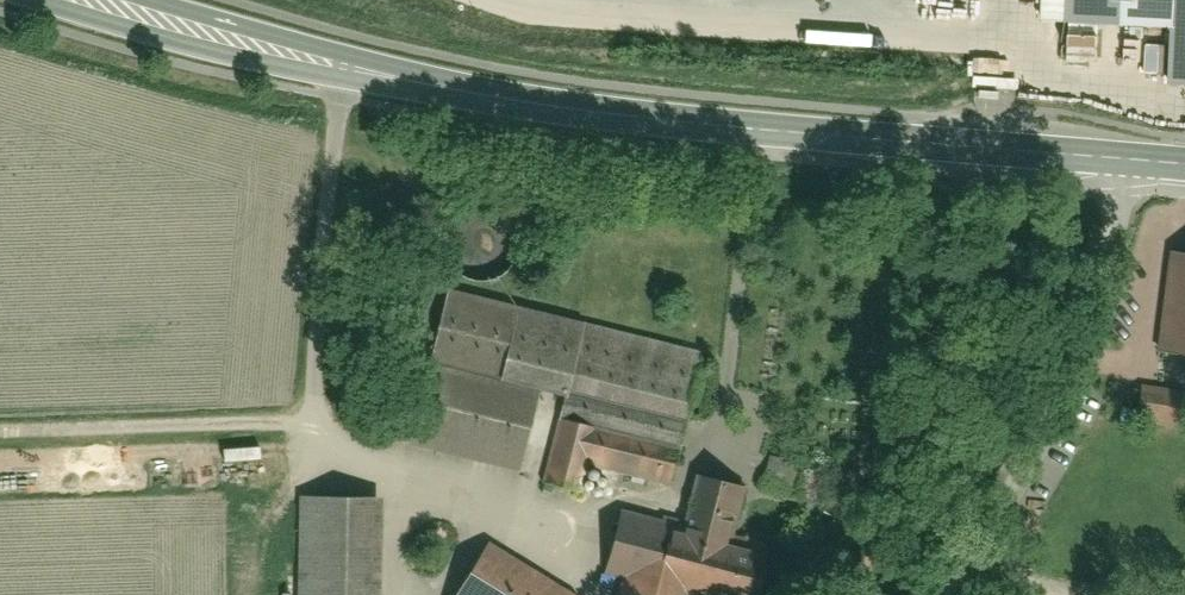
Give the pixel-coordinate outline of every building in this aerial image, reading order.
[(1075,24),(1180,24),(1180,88),(1184,88),(1184,0),(1075,0),(1075,24)] [(468,284),(486,286),(509,276),(519,260),(520,238),(510,221),(490,211),(470,212),(454,223),(445,241),(447,262),(456,276),(468,284)] [(1168,259),(1165,357),(1184,358),(1184,260),(1168,259)] [(710,355),(452,300),(437,370),(695,425),(710,355)] [(452,377),(431,459),(517,481),(538,398),(452,377)] [(1138,434),(1184,435),(1184,396),(1139,395),(1138,434)] [(677,442),(599,425),(584,421),(584,422),(565,417),(549,487),(584,495),(589,474),(666,491),(677,442)] [(772,463),(766,491),(803,499),(809,471),(772,463)] [(634,594),(768,594),(781,554),(739,541),(752,497),(697,480),(684,523),(630,507),(611,574),(638,582),(634,594)] [(303,594),(386,594),(383,503),(300,506),(303,594)] [(466,594),(577,594),(499,545),(466,594)]
